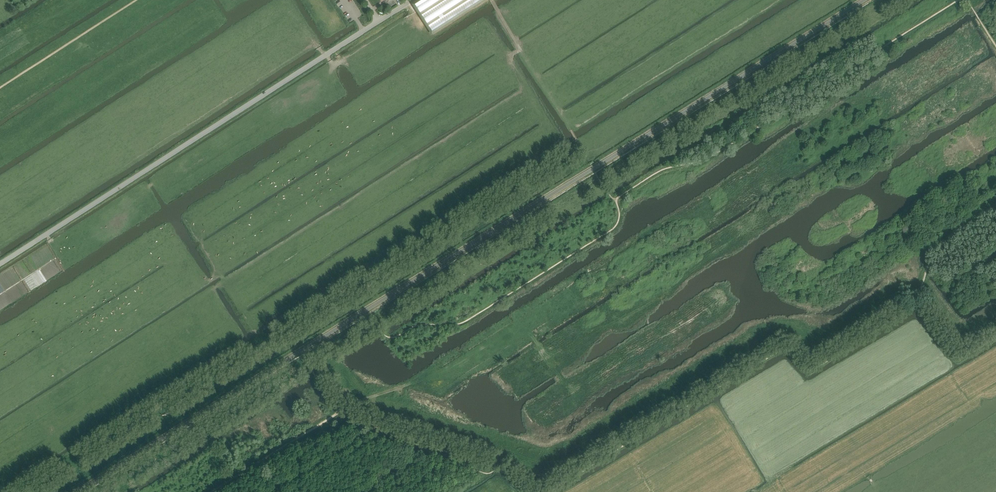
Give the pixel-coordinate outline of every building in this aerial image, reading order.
[(416,6),(432,32),(482,0),(426,0),(416,6)]
